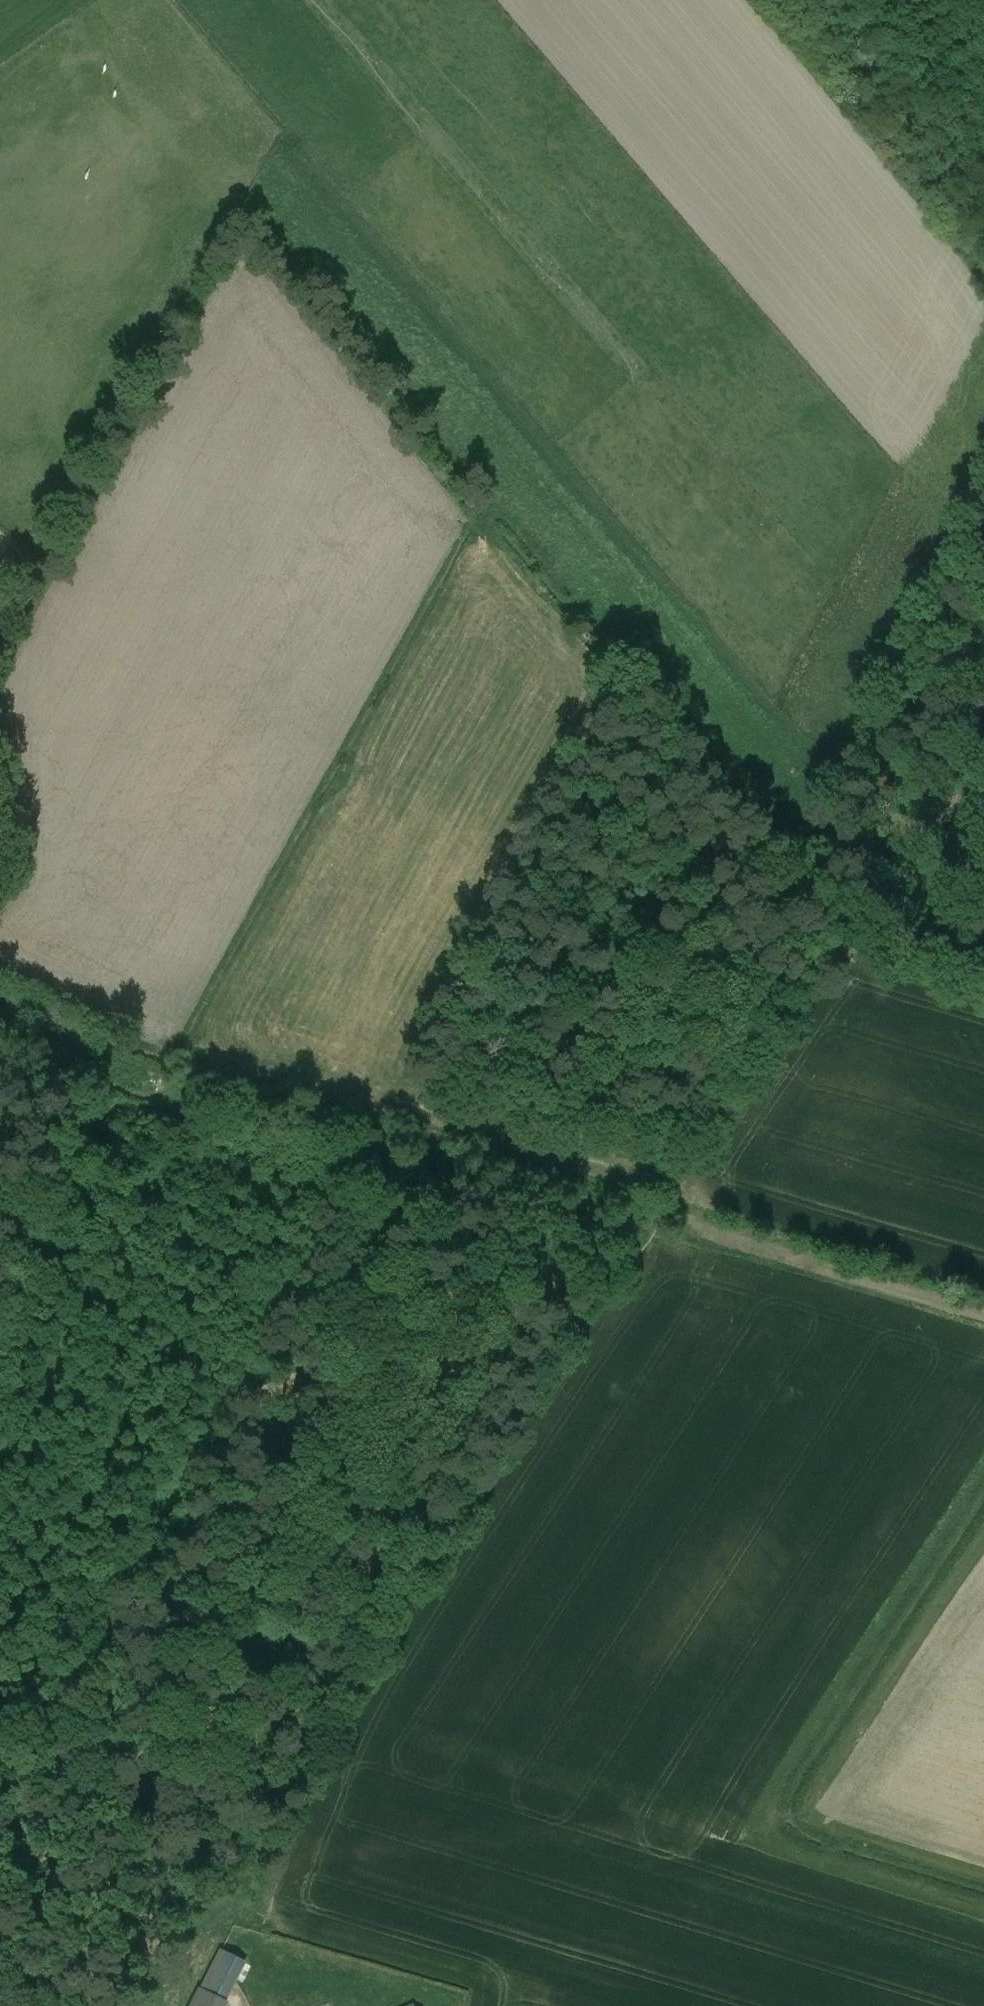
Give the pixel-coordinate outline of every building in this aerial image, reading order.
[(193,2005),(225,2005),(246,1963),(221,1951),(193,2005)]
